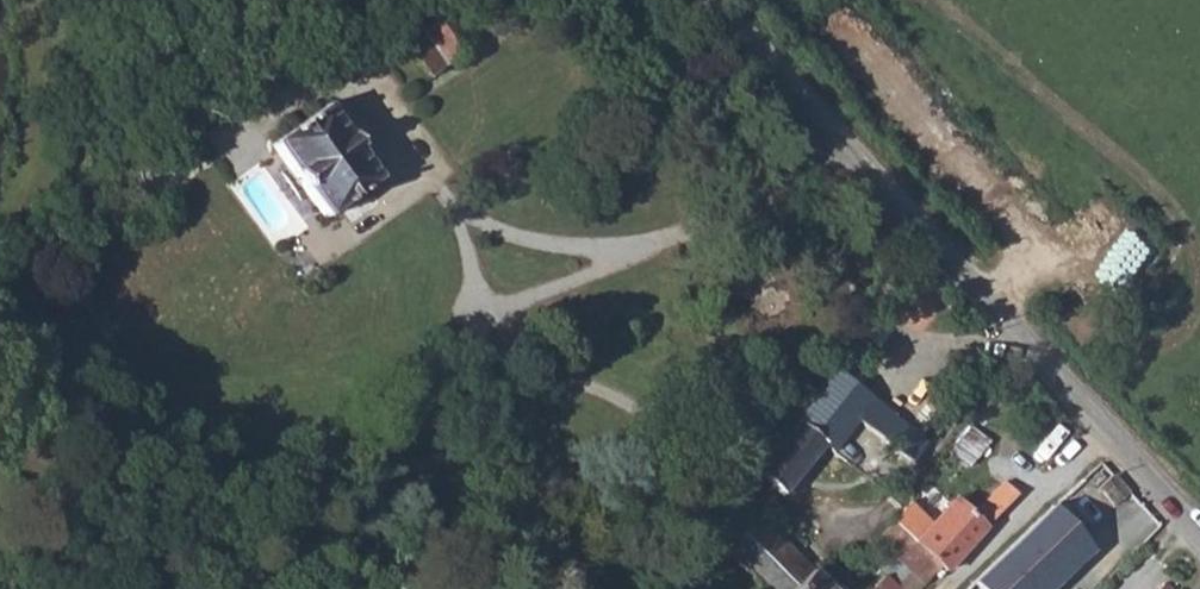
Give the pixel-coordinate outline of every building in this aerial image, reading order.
[(397,40),(426,81),(474,46),(451,15),(422,36),(415,26),(397,40)] [(326,109),(262,156),(314,228),(378,181),(326,109)] [(731,457),(770,492),(781,503),(825,451),(844,466),(871,435),(909,466),(926,445),(831,369),(789,421),(772,407),(731,457)] [(1014,371),(967,426),(1027,487),(1074,436),(1014,371)] [(1129,495),(1114,478),(1099,492),(1114,508),(1129,495)] [(733,502),(701,534),(716,548),(748,515),(733,502)] [(907,505),(889,526),(937,574),(941,579),(987,532),(976,521),(969,527),(950,509),(929,529),(907,505)] [(1053,509),(999,560),(1025,588),(1039,588),(1086,544),(1053,509)] [(716,548),(757,588),(824,588),(748,515),(716,548)] [(874,545),(874,546),(907,578),(918,588),(923,588),(937,574),(889,526),(874,545)] [(972,585),(975,588),(1025,588),(999,560),(972,585)] [(907,578),(897,588),(918,588),(907,578)]
